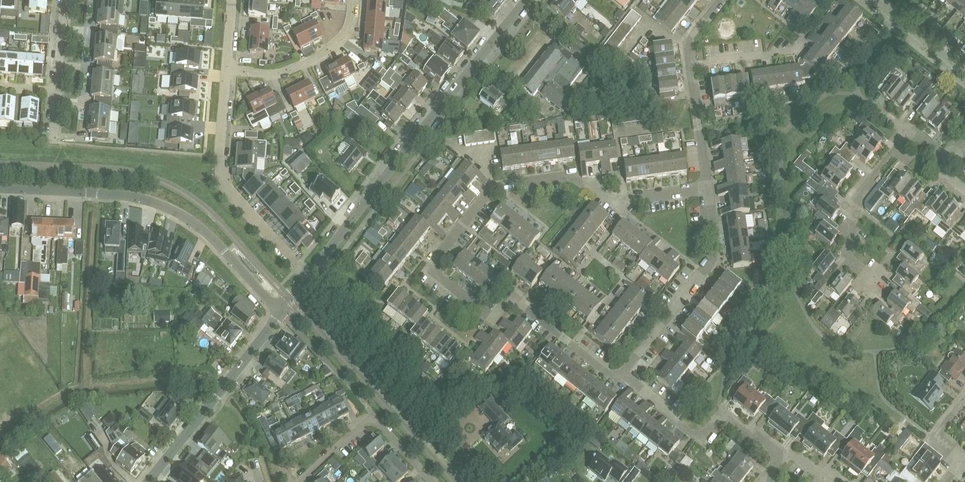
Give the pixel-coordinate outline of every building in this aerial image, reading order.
[(1,10),(19,12),(20,0),(2,0),(1,10)] [(25,12),(45,14),(46,0),(26,0),(25,12)] [(97,14),(120,16),(120,15),(117,15),(118,0),(106,0),(106,2),(100,2),(100,6),(97,6),(97,14)] [(168,18),(169,1),(158,0),(157,0),(157,1),(156,17),(168,18)] [(488,11),(488,10),(494,15),(500,8),(489,0),(474,0),(472,2),(472,4),(479,9),(481,9),(482,8),(485,11),(488,11)] [(500,8),(506,0),(489,0),(500,8)] [(565,0),(556,0),(550,7),(565,19),(570,13),(572,15),(577,9),(574,7),(574,8),(565,0)] [(614,0),(624,8),(630,1),(630,0),(614,0)] [(694,5),(687,0),(675,0),(672,4),(687,15),(694,5)] [(778,0),(772,0),(768,6),(772,9),(778,0)] [(787,8),(794,0),(778,0),(772,9),(775,11),(782,3),(787,8)] [(809,1),(807,0),(794,0),(787,8),(793,12),(787,21),(791,24),(809,1)] [(841,14),(855,26),(862,17),(842,0),(839,0),(837,3),(845,9),(841,14)] [(179,19),(181,2),(169,1),(168,18),(179,19)] [(818,9),(809,1),(791,24),(794,26),(800,18),(807,23),(818,9)] [(192,3),(181,2),(179,19),(191,20),(192,3)] [(918,2),(913,8),(921,15),(926,8),(918,2)] [(192,3),(191,20),(202,21),(204,5),(204,4),(192,3)] [(267,5),(249,4),(248,16),(249,16),(266,17),(267,5)] [(672,4),(665,13),(679,24),(687,15),(672,4)] [(367,17),(384,18),(385,7),(368,5),(367,17)] [(307,9),(311,16),(310,16),(313,20),(318,17),(314,9),(307,9)] [(928,9),(923,16),(930,22),(936,16),(928,9)] [(445,11),(438,19),(445,24),(446,22),(464,36),(463,38),(471,44),(474,41),(479,34),(464,22),(461,24),(451,16),(445,11)] [(641,18),(633,11),(629,16),(638,23),(641,18)] [(404,20),(411,25),(416,18),(406,12),(404,20)] [(671,34),(679,24),(665,13),(657,23),(671,34)] [(103,32),(118,34),(120,16),(97,14),(96,21),(98,22),(98,26),(104,26),(103,32)] [(847,35),(855,26),(841,14),(836,21),(827,14),(825,17),(847,35)] [(634,28),(638,23),(629,16),(625,21),(634,28)] [(367,17),(366,28),(383,30),(384,18),(367,17)] [(830,28),(826,33),(840,45),(847,35),(825,17),(822,21),(830,28)] [(934,18),(931,22),(940,30),(943,26),(934,18)] [(414,27),(411,25),(404,20),(403,30),(408,34),(414,27)] [(625,21),(621,25),(630,33),(634,28),(625,21)] [(445,24),(444,25),(454,34),(451,37),(467,50),(471,44),(463,38),(464,36),(446,22),(445,24)] [(314,23),(304,29),(311,44),(313,43),(314,44),(320,41),(320,40),(322,39),(314,23)] [(41,24),(40,33),(48,34),(49,24),(41,24)] [(626,37),(630,33),(621,25),(618,30),(626,37)] [(365,40),(382,41),(383,30),(366,28),(365,40)] [(251,39),(251,41),(268,43),(269,31),(252,29),(251,32),(250,32),(249,39),(251,39)] [(309,45),(311,44),(304,29),(293,34),(301,49),(303,48),(304,49),(310,46),(309,45)] [(408,34),(403,30),(401,43),(408,49),(415,39),(408,34)] [(460,59),(461,57),(465,52),(449,40),(447,43),(431,30),(428,34),(433,38),(460,59)] [(626,37),(618,30),(614,35),(623,42),(626,37)] [(116,51),(118,34),(103,32),(103,38),(97,38),(97,42),(94,42),(94,49),(93,49),(96,49),(96,50),(116,51)] [(810,36),(832,55),(840,45),(826,33),(821,40),(812,33),(810,36)] [(619,47),(623,42),(614,35),(610,40),(619,47)] [(815,47),(811,52),(825,64),(832,55),(810,36),(807,40),(815,47)] [(452,69),(460,59),(433,38),(430,42),(436,47),(431,52),(452,69)] [(639,44),(644,47),(648,43),(643,39),(639,44)] [(381,53),(382,41),(365,40),(364,51),(381,53)] [(570,47),(582,57),(588,50),(575,40),(570,47)] [(606,45),(615,52),(619,47),(610,40),(606,45)] [(267,54),(268,43),(251,41),(251,43),(249,43),(249,50),(250,50),(250,53),(267,54)] [(408,49),(401,43),(398,60),(408,67),(412,62),(403,55),(408,49)] [(554,43),(520,87),(533,97),(538,91),(542,95),(541,96),(563,113),(568,107),(573,111),(581,102),(575,97),(573,100),(570,97),(565,93),(553,84),(553,83),(565,92),(569,88),(584,69),(571,58),(572,57),(554,43)] [(653,47),(654,58),(673,56),(671,44),(653,47)] [(611,56),(615,52),(606,45),(602,49),(611,56)] [(647,54),(637,47),(633,53),(642,60),(647,54)] [(607,62),(611,56),(602,49),(598,55),(607,62)] [(116,52),(116,51),(96,50),(95,62),(101,62),(100,68),(113,69),(114,52),(116,52)] [(418,56),(445,77),(450,70),(434,58),(433,60),(422,51),(418,56)] [(798,62),(798,67),(801,80),(813,78),(825,64),(811,52),(804,61),(800,58),(798,62)] [(170,54),(169,65),(171,65),(171,72),(184,73),(184,67),(198,68),(199,55),(177,53),(177,54),(170,54)] [(18,75),(19,55),(8,54),(6,74),(18,75)] [(134,54),(133,68),(145,69),(146,55),(134,54)] [(18,75),(29,76),(31,56),(19,55),(18,75)] [(29,76),(33,76),(41,77),(42,60),(31,59),(31,56),(29,76)] [(439,84),(445,77),(418,56),(414,61),(418,65),(419,65),(425,70),(424,72),(439,84)] [(674,68),(673,56),(654,58),(656,71),(674,68)] [(628,58),(624,62),(629,66),(633,62),(628,58)] [(338,64),(337,65),(344,81),(355,75),(347,60),(345,61),(344,60),(338,63),(338,64)] [(625,72),(629,66),(624,62),(620,68),(625,72)] [(344,81),(337,65),(335,66),(334,65),(328,68),(328,70),(326,71),(330,79),(328,80),(326,78),(319,82),(325,95),(333,91),(330,87),(333,85),(334,86),(344,81)] [(787,69),(789,87),(802,85),(801,80),(798,67),(787,69)] [(94,74),(93,86),(113,87),(115,69),(113,69),(100,68),(99,74),(94,74)] [(658,83),(676,80),(674,68),(656,71),(658,83)] [(383,78),(387,72),(383,69),(379,74),(383,78)] [(787,69),(775,70),(778,88),(789,87),(787,69)] [(902,76),(894,69),(885,81),(890,85),(883,94),(893,103),(905,88),(899,83),(901,80),(900,79),(902,76)] [(775,70),(762,72),(765,90),(778,88),(775,70)] [(374,71),(368,79),(376,86),(383,78),(379,74),(376,72),(374,71)] [(162,77),(161,89),(169,89),(169,91),(180,92),(190,93),(196,93),(197,80),(183,79),(184,73),(171,72),(170,77),(162,77)] [(753,92),(765,90),(762,72),(750,74),(753,92)] [(390,80),(394,82),(401,88),(404,85),(408,88),(413,92),(417,95),(426,84),(418,78),(414,74),(410,79),(406,75),(403,79),(395,73),(390,80)] [(747,78),(735,80),(737,98),(750,96),(747,78)] [(916,106),(920,101),(926,94),(929,89),(933,84),(926,79),(919,88),(918,87),(915,91),(913,90),(911,93),(905,88),(893,103),(904,111),(911,102),(916,106)] [(678,93),(676,80),(658,83),(660,99),(672,98),(671,94),(678,93)] [(735,80),(723,82),(725,100),(737,98),(735,80)] [(394,82),(390,87),(395,91),(399,95),(391,105),(401,112),(404,108),(406,110),(415,99),(410,95),(408,94),(401,88),(394,82)] [(711,84),(713,102),(725,100),(723,82),(711,84)] [(297,88),(305,104),(315,98),(308,83),(305,84),(305,83),(298,86),(299,88),(297,88)] [(92,97),(94,98),(97,98),(97,104),(112,105),(113,87),(93,86),(92,97)] [(505,109),(508,105),(502,100),(504,97),(491,87),(486,94),(485,93),(480,100),(494,110),(499,104),(505,109)] [(305,104),(297,88),(295,89),(295,88),(288,91),(289,93),(287,94),(294,109),(305,104)] [(929,89),(926,94),(920,101),(925,105),(918,114),(928,123),(940,108),(934,103),(936,100),(935,99),(938,96),(929,89)] [(260,95),(258,96),(265,111),(276,106),(268,90),(266,92),(265,90),(259,93),(260,95)] [(269,119),(265,111),(258,96),(256,97),(255,95),(249,99),(249,100),(247,101),(254,114),(247,117),(252,128),(269,119)] [(386,119),(388,120),(394,125),(403,114),(401,112),(391,105),(387,101),(380,96),(375,103),(385,111),(382,115),(386,119)] [(12,123),(14,102),(0,101),(0,102),(0,121),(12,123)] [(531,112),(517,101),(513,106),(527,117),(531,112)] [(14,102),(12,123),(36,125),(38,104),(24,103),(23,108),(14,107),(14,102)] [(131,102),(129,120),(138,121),(139,103),(131,102)] [(88,113),(88,121),(110,123),(112,105),(97,104),(96,110),(91,110),(91,114),(88,113)] [(162,123),(161,123),(179,125),(180,119),(194,120),(195,107),(168,105),(166,123),(162,123)] [(361,106),(355,114),(372,128),(379,121),(361,106)] [(946,113),(940,108),(928,123),(939,131),(946,122),(951,126),(961,114),(952,108),(950,111),(948,110),(946,113)] [(347,109),(344,113),(345,114),(344,117),(350,121),(354,115),(347,109)] [(851,110),(847,114),(848,115),(861,126),(865,121),(859,116),(851,110)] [(505,116),(510,120),(514,115),(509,111),(505,116)] [(296,112),(290,115),(295,126),(301,123),(296,112)] [(89,129),(89,130),(89,133),(94,134),(94,140),(109,141),(110,123),(88,121),(87,129),(89,129)] [(876,130),(865,121),(861,126),(858,129),(862,131),(861,133),(863,135),(858,141),(873,153),(882,143),(872,135),(876,130)] [(161,123),(161,130),(166,130),(165,143),(191,145),(192,132),(179,131),(179,125),(161,123)] [(129,124),(128,144),(135,145),(137,124),(129,124)] [(663,140),(669,139),(668,133),(656,135),(658,145),(664,144),(663,140)] [(470,134),(463,134),(465,146),(471,146),(470,134)] [(559,136),(560,144),(563,162),(575,160),(573,142),(564,143),(563,135),(559,136)] [(551,163),(563,162),(560,144),(559,136),(555,136),(556,144),(548,145),(551,163)] [(633,145),(646,143),(645,136),(633,138),(633,145)] [(336,163),(341,167),(349,174),(362,157),(357,153),(361,148),(348,137),(344,142),(350,146),(336,163)] [(620,140),(621,146),(633,145),(633,138),(620,140)] [(515,169),(527,167),(525,149),(518,150),(517,139),(511,140),(511,142),(515,169)] [(525,149),(527,167),(539,165),(535,139),(531,140),(532,148),(525,149)] [(535,139),(539,165),(551,163),(548,145),(540,147),(539,139),(535,139)] [(723,155),(741,152),(739,140),(711,144),(712,148),(722,147),(723,155)] [(238,147),(237,158),(257,160),(258,149),(257,149),(258,142),(245,141),(245,148),(238,147)] [(284,141),(284,148),(298,149),(299,142),(284,141)] [(839,152),(847,157),(851,161),(856,156),(865,163),(873,153),(858,141),(853,148),(851,145),(850,147),(846,144),(839,152)] [(503,170),(515,169),(511,142),(507,143),(508,151),(500,152),(503,170)] [(609,163),(618,161),(615,143),(602,145),(607,174),(611,173),(609,163)] [(602,174),(607,174),(602,145),(591,147),(593,165),(601,164),(602,174)] [(593,165),(591,147),(578,149),(582,177),(587,176),(586,166),(593,165)] [(843,162),(847,157),(839,152),(835,148),(828,156),(832,159),(831,161),(834,163),(829,169),(844,181),(852,170),(843,162)] [(806,151),(801,156),(805,159),(807,161),(811,156),(806,151)] [(300,152),(287,164),(293,171),(294,171),(293,170),(306,159),(307,159),(300,152)] [(714,164),(714,168),(743,164),(741,152),(723,155),(724,162),(714,164)] [(435,155),(427,164),(433,169),(441,160),(435,155)] [(684,155),(672,156),(675,174),(687,173),(684,155)] [(663,176),(675,174),(672,156),(660,158),(663,176)] [(243,170),(242,180),(255,175),(255,171),(256,171),(257,160),(237,158),(237,170),(243,170)] [(648,160),(651,178),(663,176),(660,158),(648,160)] [(638,179),(651,178),(648,160),(636,162),(638,179)] [(626,181),(638,179),(636,162),(624,163),(626,181)] [(485,185),(488,181),(465,164),(458,173),(472,184),(476,179),(485,185)] [(743,164),(714,168),(715,172),(725,171),(726,178),(744,176),(743,164)] [(810,180),(819,187),(822,189),(826,184),(835,191),(844,181),(829,169),(824,175),(821,173),(820,174),(817,171),(816,173),(812,170),(807,177),(810,180)] [(285,170),(280,175),(283,178),(288,173),(285,170)] [(467,191),(472,184),(458,173),(450,182),(473,200),(476,197),(467,191)] [(258,179),(255,175),(242,180),(249,187),(244,191),(252,200),(271,182),(266,186),(258,178),(258,179)] [(893,193),(899,198),(911,183),(900,175),(893,184),(888,180),(879,192),(888,199),(893,193)] [(717,187),(717,192),(746,188),(744,176),(726,178),(727,186),(717,187)] [(332,204),(340,193),(322,179),(321,178),(315,186),(314,185),(309,191),(310,191),(320,199),(321,200),(323,197),(331,203),(331,204),(332,204)] [(427,188),(418,181),(415,185),(424,192),(427,188)] [(257,196),(264,203),(280,189),(280,188),(278,190),(271,182),(252,200),(257,196)] [(473,200),(450,182),(443,192),(457,203),(461,198),(470,204),(473,200)] [(910,216),(915,210),(919,205),(914,201),(922,192),(911,183),(899,198),(905,202),(900,209),(910,216)] [(289,189),(292,192),(298,187),(295,184),(289,189)] [(298,187),(292,192),(295,195),(301,191),(298,187)] [(818,212),(829,221),(830,222),(839,211),(827,201),(831,196),(822,189),(819,187),(815,192),(818,195),(815,199),(821,204),(815,210),(818,212)] [(729,195),(730,202),(748,200),(746,188),(717,192),(718,196),(729,195)] [(287,197),(280,189),(264,203),(271,211),(287,197)] [(452,209),(457,203),(443,192),(435,201),(458,219),(460,216),(452,209)] [(924,199),(919,205),(915,210),(925,218),(930,211),(936,216),(947,202),(936,194),(929,203),(924,199)] [(271,211),(278,219),(293,206),(286,199),(288,197),(287,197),(271,211)] [(304,205),(307,208),(312,203),(309,200),(304,205)] [(749,212),(748,200),(730,202),(731,210),(720,211),(721,216),(749,212)] [(455,223),(458,219),(435,201),(428,211),(442,222),(446,217),(455,223)] [(13,205),(12,228),(23,229),(24,206),(22,205),(22,203),(15,202),(15,205),(13,205)] [(946,235),(950,230),(955,224),(950,220),(958,211),(947,202),(936,216),(931,222),(946,235)] [(315,207),(312,203),(307,208),(310,211),(315,207)] [(592,204),(577,224),(600,241),(603,237),(598,234),(598,235),(594,232),(603,219),(607,223),(611,227),(615,222),(592,204)] [(512,213),(502,205),(491,220),(500,227),(512,213)] [(300,214),(293,206),(278,219),(286,227),(300,214)] [(393,216),(398,220),(402,215),(397,211),(393,216)] [(428,211),(420,221),(425,224),(424,225),(430,229),(442,239),(445,235),(437,228),(442,222),(428,211)] [(829,221),(818,212),(814,217),(817,219),(813,224),(820,229),(815,235),(830,247),(838,236),(825,226),(829,221)] [(500,227),(510,235),(521,220),(512,213),(500,227)] [(288,240),(307,222),(300,214),(286,227),(293,235),(288,240)] [(398,220),(393,216),(389,220),(394,224),(398,220)] [(423,238),(430,229),(424,225),(425,224),(420,221),(416,217),(409,227),(423,238)] [(726,219),(728,232),(746,229),(744,217),(726,219)] [(908,219),(901,228),(904,230),(908,225),(907,224),(909,220),(908,219)] [(955,224),(950,230),(960,238),(964,232),(964,222),(964,223),(959,219),(955,224)] [(510,235),(519,243),(531,228),(521,220),(510,235)] [(633,229),(623,221),(612,236),(622,243),(633,229)] [(20,276),(19,284),(25,285),(24,296),(24,297),(39,298),(40,284),(40,283),(40,277),(41,264),(42,223),(33,222),(32,234),(32,237),(32,245),(33,246),(34,246),(33,264),(21,263),(20,271),(20,274),(20,276)] [(308,223),(307,222),(288,240),(296,248),(301,244),(307,251),(315,241),(310,236),(310,235),(303,227),(308,223)] [(47,243),(53,243),(53,223),(42,223),(41,264),(46,264),(47,243)] [(62,271),(63,266),(64,224),(53,223),(53,243),(58,243),(57,271),(62,271)] [(74,224),(64,224),(63,266),(62,271),(67,271),(69,241),(74,241),(74,224)] [(105,248),(113,248),(113,254),(118,255),(125,255),(126,242),(120,241),(120,226),(118,226),(119,224),(113,224),(112,226),(106,226),(106,234),(104,234),(104,240),(106,240),(105,248)] [(596,246),(600,241),(577,224),(562,243),(585,260),(588,256),(584,253),(583,254),(579,251),(588,238),(593,241),(592,242),(596,246)] [(899,226),(896,224),(891,230),(894,233),(899,226)] [(151,233),(144,233),(144,229),(141,229),(142,227),(131,226),(131,229),(129,229),(128,253),(142,253),(142,258),(145,259),(149,242),(151,233)] [(409,227),(401,236),(416,248),(423,238),(409,227)] [(485,227),(479,235),(488,242),(492,237),(494,235),(485,227)] [(529,250),(540,236),(531,228),(519,243),(529,250)] [(370,229),(364,237),(371,243),(377,235),(370,229)] [(383,238),(387,233),(382,229),(378,234),(383,238)] [(622,243),(631,251),(642,237),(633,229),(622,243)] [(746,229),(728,232),(730,244),(748,241),(746,229)] [(147,259),(147,260),(155,261),(167,264),(170,253),(172,244),(172,243),(171,243),(166,242),(167,235),(153,231),(148,252),(147,259)] [(810,234),(805,240),(810,243),(814,238),(810,234)] [(408,257),(416,248),(401,236),(394,246),(408,257)] [(497,241),(492,237),(488,242),(493,246),(497,241)] [(652,244),(642,237),(631,251),(641,258),(652,244)] [(639,260),(649,268),(660,254),(654,249),(661,241),(657,238),(652,244),(641,258),(639,260)] [(73,256),(81,256),(81,242),(73,241),(73,256)] [(481,241),(477,246),(482,250),(486,245),(481,241)] [(730,244),(731,256),(749,253),(748,241),(730,244)] [(177,273),(188,278),(193,267),(187,264),(194,249),(180,243),(171,262),(180,266),(177,273)] [(562,243),(554,252),(568,263),(573,257),(578,260),(577,261),(581,265),(585,260),(562,243)] [(910,262),(906,267),(917,276),(925,267),(923,265),(928,259),(908,244),(900,254),(910,262)] [(491,248),(486,245),(482,250),(487,253),(491,248)] [(394,246),(386,255),(401,267),(408,257),(394,246)] [(540,246),(536,251),(541,255),(545,250),(540,246)] [(511,252),(506,248),(502,253),(507,257),(511,252)] [(602,248),(598,253),(608,261),(612,256),(607,252),(602,248)] [(550,254),(545,250),(541,255),(546,259),(550,254)] [(666,258),(660,254),(649,268),(658,276),(676,253),(673,250),(666,258)] [(474,260),(465,252),(454,266),(463,274),(474,260)] [(516,256),(511,252),(507,257),(512,261),(516,256)] [(359,258),(365,262),(368,257),(363,253),(359,258)] [(668,283),(679,269),(673,264),(680,256),(676,253),(658,276),(668,283)] [(751,266),(749,253),(731,256),(733,268),(751,266)] [(823,288),(828,281),(832,276),(827,273),(833,264),(834,263),(823,254),(812,269),(813,270),(818,274),(813,280),(817,284),(823,288)] [(117,273),(116,284),(123,285),(124,285),(125,273),(124,273),(124,261),(125,255),(118,255),(117,261),(117,273)] [(393,276),(401,267),(386,255),(379,265),(393,276)] [(500,256),(496,261),(501,265),(505,259),(500,256)] [(512,272),(522,279),(533,265),(523,257),(512,272)] [(365,262),(359,258),(356,263),(361,267),(365,262)] [(510,263),(505,259),(501,265),(506,269),(510,263)] [(617,259),(613,264),(618,268),(622,263),(617,259)] [(484,268),(474,260),(463,274),(473,282),(484,268)] [(563,264),(558,260),(540,283),(559,298),(577,275),(573,272),(570,276),(571,277),(568,281),(555,271),(559,267),(559,268),(563,264)] [(627,267),(622,263),(618,268),(623,272),(627,267)] [(393,276),(379,265),(371,275),(385,286),(393,276)] [(543,273),(533,265),(522,279),(531,287),(543,273)] [(917,276),(906,267),(904,266),(895,276),(905,284),(901,289),(909,295),(913,298),(920,289),(914,284),(919,278),(917,276)] [(493,275),(484,268),(473,282),(482,289),(493,275)] [(205,292),(212,280),(201,273),(194,286),(205,292)] [(719,283),(734,295),(741,285),(727,274),(719,283)] [(492,297),(503,283),(493,275),(482,289),(492,297)] [(581,279),(577,275),(559,298),(578,313),(596,290),(592,287),(589,291),(589,292),(586,296),(574,286),(577,282),(578,283),(581,279)] [(840,298),(844,294),(849,286),(851,284),(841,275),(840,276),(833,285),(828,281),(823,288),(819,292),(824,296),(829,300),(834,294),(840,298)] [(641,279),(636,285),(645,291),(649,285),(641,279)] [(719,283),(711,293),(726,305),(730,299),(735,303),(739,298),(734,295),(719,283)] [(39,298),(39,304),(48,304),(49,297),(49,287),(50,285),(40,284),(39,298)] [(641,309),(649,300),(634,289),(629,295),(625,292),(626,291),(622,288),(619,291),(641,309)] [(578,313),(588,321),(599,306),(593,301),(596,297),(597,298),(600,294),(596,290),(578,313)] [(607,306),(603,310),(626,329),(641,309),(619,291),(615,296),(619,299),(624,302),(614,314),(610,310),(611,310),(607,306)] [(387,306),(397,314),(408,300),(399,292),(387,306)] [(920,304),(913,298),(909,295),(905,300),(895,292),(887,303),(892,308),(901,315),(906,309),(913,314),(916,310),(918,307),(920,304)] [(711,293),(704,303),(718,314),(726,305),(711,293)] [(255,317),(251,314),(255,309),(248,304),(238,296),(231,304),(234,307),(229,313),(247,327),(255,317)] [(811,302),(811,303),(815,306),(820,299),(816,296),(811,302)] [(743,303),(748,307),(752,303),(747,298),(743,303)] [(855,311),(859,307),(848,298),(840,307),(836,304),(827,315),(836,323),(841,317),(847,322),(847,321),(855,311)] [(408,300),(397,314),(406,322),(418,307),(408,300)] [(704,303),(697,312),(711,324),(718,314),(704,303)] [(744,312),(748,307),(743,303),(739,308),(744,312)] [(918,307),(916,310),(927,319),(932,313),(926,309),(920,304),(918,307)] [(870,316),(885,327),(890,321),(896,326),(904,317),(901,315),(892,308),(889,313),(879,305),(870,316)] [(428,315),(418,307),(406,322),(416,329),(422,321),(428,315)] [(214,322),(237,340),(242,334),(238,331),(227,322),(225,325),(221,321),(223,319),(208,308),(203,314),(212,321),(211,323),(212,324),(214,322)] [(736,308),(734,311),(742,318),(745,315),(736,308)] [(611,348),(626,329),(603,310),(600,315),(604,318),(605,317),(609,321),(599,333),(595,329),(596,329),(592,325),(588,330),(611,348)] [(187,313),(181,322),(196,333),(204,322),(218,334),(216,337),(224,343),(231,348),(237,340),(214,322),(212,324),(211,323),(212,321),(205,315),(203,314),(202,315),(198,311),(195,315),(191,313),(189,315),(187,313)] [(855,311),(847,321),(853,326),(861,316),(855,311)] [(711,324),(697,312),(689,322),(703,333),(711,324)] [(154,313),(154,322),(156,322),(161,322),(170,322),(170,314),(170,313),(154,313)] [(732,317),(728,322),(733,326),(737,321),(732,317)] [(502,323),(524,342),(532,332),(518,320),(513,326),(505,320),(502,323)] [(379,326),(384,330),(388,325),(383,321),(379,326)] [(422,321),(416,329),(411,335),(421,343),(432,329),(422,321)] [(689,322),(681,331),(696,343),(703,333),(689,322)] [(733,326),(728,322),(724,327),(729,331),(733,326)] [(507,333),(502,339),(502,340),(508,345),(516,351),(524,342),(502,323),(499,327),(507,333)] [(393,329),(388,325),(384,330),(389,334),(393,329)] [(441,337),(432,329),(421,343),(430,351),(441,337)] [(478,336),(501,354),(508,345),(502,340),(502,339),(494,333),(489,339),(481,332),(478,336)] [(684,345),(679,351),(694,362),(701,352),(679,335),(676,338),(684,345)] [(718,345),(722,339),(717,335),(713,340),(718,345)] [(403,345),(407,340),(402,336),(398,341),(403,345)] [(483,346),(478,352),(493,363),(501,354),(478,336),(475,339),(483,346)] [(288,359),(290,361),(295,353),(299,356),(307,347),(298,337),(294,342),(287,337),(276,350),(281,354),(280,355),(286,360),(288,359)] [(430,351),(439,358),(451,344),(441,337),(430,351)] [(542,339),(537,345),(542,349),(547,344),(546,343),(542,339)] [(407,340),(403,345),(408,349),(412,344),(407,340)] [(714,349),(718,345),(713,340),(709,345),(714,349)] [(460,352),(451,344),(439,358),(449,366),(460,352)] [(215,346),(209,352),(216,357),(221,351),(215,346)] [(545,372),(559,353),(550,346),(535,364),(545,372)] [(927,349),(922,357),(923,358),(928,360),(933,352),(929,350),(927,349)] [(666,350),(664,354),(686,372),(694,362),(679,351),(675,357),(666,350)] [(463,355),(485,373),(493,363),(478,352),(474,358),(466,351),(463,355)] [(949,361),(942,370),(956,381),(964,369),(964,359),(956,352),(954,355),(952,354),(949,354),(948,356),(948,359),(949,361)] [(569,361),(559,353),(545,372),(554,379),(558,375),(569,361)] [(669,364),(664,370),(679,381),(686,372),(664,354),(661,357),(669,364)] [(754,357),(748,364),(751,367),(757,360),(754,357)] [(268,361),(263,367),(267,370),(271,373),(269,375),(272,377),(268,381),(272,384),(281,390),(289,397),(296,393),(288,386),(285,384),(281,381),(289,371),(273,358),(269,362),(268,361)] [(417,367),(421,362),(416,358),(412,363),(417,367)] [(578,368),(569,361),(558,375),(563,379),(560,383),(564,386),(567,383),(578,368)] [(421,362),(417,367),(422,371),(426,366),(421,362)] [(325,367),(320,373),(325,377),(332,374),(325,367)] [(578,368),(567,383),(577,390),(588,376),(578,368)] [(430,369),(426,374),(436,382),(440,377),(430,369)] [(679,381),(664,370),(659,376),(651,369),(648,373),(671,391),(679,381)] [(936,403),(944,393),(938,388),(943,381),(933,373),(919,390),(920,392),(915,398),(931,411),(937,404),(936,403)] [(597,383),(588,376),(577,390),(586,398),(597,383)] [(753,384),(744,377),(735,387),(741,392),(733,401),(744,409),(755,394),(749,389),(753,384)] [(532,378),(529,382),(534,386),(537,381),(532,378)] [(262,406),(271,394),(264,388),(266,385),(263,383),(260,386),(253,380),(248,385),(243,391),(249,396),(250,395),(262,406)] [(546,388),(537,381),(534,386),(543,393),(546,388)] [(596,405),(607,391),(597,383),(586,398),(596,405)] [(546,392),(549,395),(554,399),(558,394),(553,390),(549,387),(546,392)] [(611,412),(621,419),(632,405),(626,401),(633,392),(629,389),(611,412)] [(617,398),(607,391),(596,405),(605,413),(617,398)] [(285,397),(282,392),(276,395),(279,400),(285,397)] [(693,392),(688,399),(691,402),(696,395),(693,392)] [(558,394),(554,399),(559,403),(563,398),(558,394)] [(766,412),(770,407),(775,401),(766,394),(762,399),(755,394),(744,409),(754,417),(761,408),(766,412)] [(495,426),(491,430),(484,436),(483,437),(484,437),(485,438),(485,440),(488,444),(490,444),(498,453),(499,453),(506,446),(507,447),(508,447),(507,446),(513,439),(517,444),(517,445),(523,440),(515,432),(511,436),(502,426),(508,420),(493,403),(494,402),(489,397),(477,408),(482,413),(483,412),(495,426)] [(777,430),(779,429),(789,416),(784,412),(789,406),(778,398),(775,401),(770,407),(776,412),(769,421),(770,422),(768,423),(777,430)] [(329,402),(339,421),(344,419),(344,418),(348,415),(340,399),(330,404),(329,402)] [(334,424),(339,421),(329,402),(319,407),(329,426),(333,423),(334,424)] [(630,427),(648,405),(645,402),(638,410),(632,405),(621,419),(630,427)] [(99,416),(90,403),(81,410),(90,422),(99,416)] [(159,413),(154,418),(159,421),(159,422),(169,430),(170,430),(183,413),(184,412),(183,412),(182,411),(184,410),(175,403),(174,405),(173,404),(163,416),(159,413)] [(573,414),(577,409),(572,405),(568,410),(573,414)] [(651,407),(648,405),(630,427),(640,434),(651,420),(645,415),(651,407)] [(255,407),(250,410),(253,415),(258,412),(255,407)] [(319,431),(329,426),(319,407),(319,408),(320,410),(311,415),(319,431)] [(145,421),(150,414),(141,408),(136,414),(145,421)] [(577,409),(573,414),(578,418),(582,413),(577,409)] [(802,432),(806,426),(809,423),(815,415),(813,414),(807,421),(798,414),(794,420),(789,416),(779,429),(777,430),(786,438),(788,436),(789,437),(796,428),(802,432)] [(311,415),(301,420),(310,436),(319,431),(311,415)] [(815,415),(809,423),(806,426),(812,431),(803,441),(804,442),(803,444),(810,450),(812,448),(814,449),(826,434),(820,430),(825,423),(815,415)] [(587,416),(583,421),(587,425),(592,429),(596,424),(587,416)] [(660,428),(667,420),(663,417),(657,425),(651,420),(640,434),(649,442),(660,428)] [(281,451),(291,446),(281,428),(282,427),(279,423),(277,424),(274,418),(266,422),(264,418),(258,422),(266,436),(271,433),(281,451)] [(113,449),(135,467),(137,464),(138,465),(143,459),(143,458),(147,453),(138,445),(135,445),(132,446),(130,448),(126,452),(117,445),(119,442),(120,441),(115,433),(119,428),(125,434),(131,428),(119,419),(106,433),(114,449),(113,449)] [(300,441),(310,436),(301,420),(292,425),(291,422),(291,423),(300,441)] [(282,427),(281,428),(291,446),(300,441),(291,423),(282,427)] [(599,427),(596,431),(596,432),(603,437),(605,435),(601,432),(603,430),(599,427)] [(899,438),(903,433),(895,427),(891,432),(899,438)] [(204,437),(219,448),(222,445),(227,448),(230,444),(225,440),(226,440),(211,428),(204,437)] [(670,435),(660,428),(649,442),(658,450),(670,435)] [(912,435),(906,430),(903,433),(902,435),(899,438),(893,445),(900,450),(912,435)] [(838,452),(843,445),(847,440),(837,432),(832,439),(826,434),(814,449),(824,457),(832,447),(838,452)] [(840,462),(849,469),(864,450),(858,446),(863,440),(853,432),(847,440),(843,445),(849,449),(841,459),(842,459),(840,462)] [(591,435),(586,440),(598,450),(603,445),(591,435)] [(670,435),(658,450),(668,457),(680,443),(670,435)] [(62,451),(50,436),(43,441),(56,456),(62,451)] [(95,436),(88,441),(96,453),(103,448),(95,436)] [(217,452),(219,448),(204,437),(198,445),(216,460),(220,455),(217,452)] [(360,452),(357,454),(366,463),(363,466),(367,471),(376,463),(372,458),(384,448),(375,438),(362,450),(360,452)] [(912,460),(917,464),(932,476),(941,465),(931,458),(935,453),(924,444),(912,460)] [(735,460),(730,465),(745,477),(753,467),(743,459),(747,454),(736,445),(728,455),(735,460)] [(13,455),(26,471),(36,464),(22,447),(13,455)] [(134,468),(135,467),(113,449),(110,453),(120,460),(117,464),(130,475),(135,468),(134,468)] [(864,450),(849,469),(858,476),(860,474),(861,475),(869,465),(875,469),(877,466),(881,461),(885,456),(875,449),(870,455),(864,450)] [(686,456),(682,453),(676,461),(679,464),(686,456)] [(210,467),(218,464),(207,455),(203,461),(210,467)] [(600,455),(595,461),(594,460),(593,462),(594,463),(589,469),(604,481),(609,475),(617,481),(619,481),(627,471),(618,463),(615,467),(600,455)] [(886,455),(885,456),(881,461),(886,465),(891,459),(886,455)] [(0,458),(0,472),(3,476),(12,468),(3,456),(0,458)] [(326,462),(333,471),(339,465),(332,457),(326,462)] [(367,471),(370,475),(371,476),(372,475),(379,481),(382,481),(386,478),(400,465),(392,457),(380,467),(376,463),(367,471)] [(89,469),(100,481),(117,481),(107,471),(99,460),(89,469)] [(905,480),(900,475),(886,465),(881,461),(877,466),(889,476),(886,479),(889,481),(903,481),(905,480)] [(641,472),(645,467),(640,463),(636,467),(641,472)] [(917,464),(912,470),(907,466),(900,475),(905,480),(908,481),(912,481),(915,478),(920,481),(927,481),(932,476),(917,464)] [(195,472),(186,465),(181,471),(179,471),(175,476),(175,478),(174,479),(178,481),(203,481),(205,479),(195,472)] [(408,474),(400,465),(386,478),(390,481),(399,481),(408,474)] [(714,478),(719,481),(725,481),(727,480),(730,481),(742,481),(745,477),(730,465),(726,471),(721,467),(717,471),(716,471),(713,474),(709,471),(707,473),(714,478)] [(650,470),(645,467),(641,472),(646,475),(650,470)] [(629,481),(633,481),(640,473),(634,469),(626,479),(629,481)] [(76,479),(79,481),(97,481),(87,470),(76,479)] [(326,478),(330,475),(325,470),(316,478),(319,481),(330,481),(326,478)]
